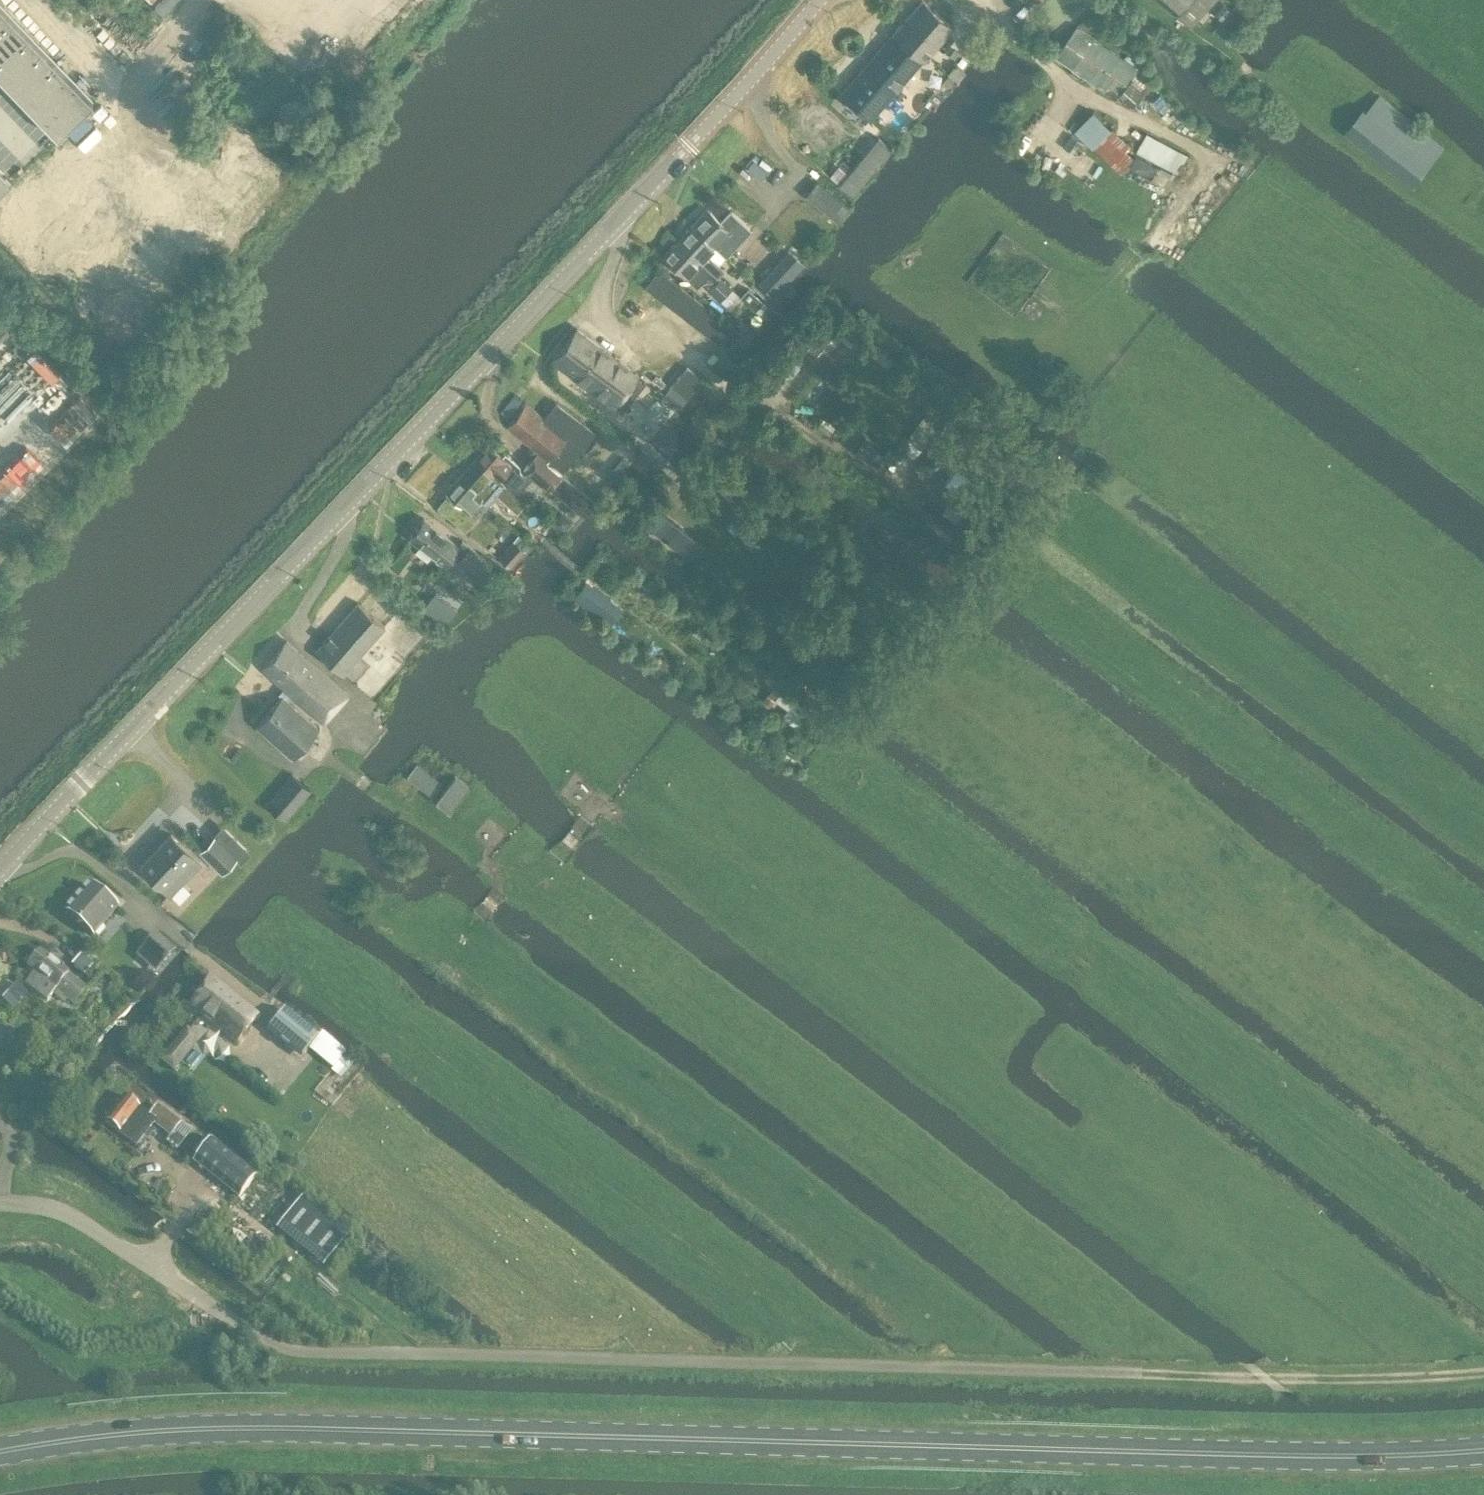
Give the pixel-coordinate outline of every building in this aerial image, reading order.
[(893,32),(840,94),(870,119),(923,58),(952,25),(923,0),(921,0),(893,32)] [(1192,25),(1214,0),(1164,0),(1192,25)] [(0,6),(0,32),(14,19),(1,5),(0,6)] [(0,32),(0,59),(27,33),(14,19),(0,32)] [(1077,26),(1056,56),(1116,98),(1137,68),(1077,26)] [(0,59),(0,77),(4,81),(40,46),(27,33),(0,59)] [(40,46),(4,81),(17,95),(53,60),(40,46)] [(53,60),(17,95),(30,109),(67,74),(53,60)] [(67,74),(30,109),(43,123),(80,88),(67,74)] [(1131,81),(1120,94),(1133,106),(1144,93),(1131,81)] [(80,88),(43,123),(57,137),(94,102),(80,88)] [(1446,144),(1379,93),(1366,110),(1363,108),(1344,132),(1413,186),(1446,144)] [(878,136),(839,183),(852,194),(892,148),(878,136)] [(11,181),(0,170),(0,192),(11,181)] [(714,244),(714,245),(726,256),(750,229),(731,211),(721,221),(707,208),(693,224),(714,244)] [(678,239),(708,267),(714,261),(706,253),(714,245),(714,244),(693,224),(678,239)] [(664,254),(685,275),(697,286),(710,272),(707,269),(708,267),(678,239),(664,254)] [(776,251),(768,261),(788,279),(797,269),(776,251)] [(726,349),(739,333),(658,270),(645,287),(726,349)] [(733,312),(741,303),(740,298),(720,280),(709,291),(733,312)] [(740,298),(741,303),(755,315),(764,305),(747,290),(740,298)] [(636,374),(577,329),(552,359),(554,361),(611,405),(620,412),(644,382),(635,375),(636,374)] [(638,424),(653,437),(702,380),(687,367),(638,424)] [(539,451),(548,458),(565,471),(583,447),(585,449),(597,433),(570,413),(556,401),(544,416),(525,402),(507,426),(539,451)] [(487,443),(475,457),(497,478),(517,496),(534,476),(585,516),(597,502),(546,462),(548,458),(539,451),(524,468),(528,471),(524,476),(519,471),(518,466),(512,460),(510,463),(487,443)] [(460,475),(490,500),(496,494),(516,512),(524,503),(516,496),(517,496),(497,478),(475,457),(460,475)] [(445,491),(455,499),(449,505),(471,523),(490,500),(460,475),(445,491)] [(444,564),(451,555),(459,561),(456,565),(478,581),(492,563),(470,548),(461,541),(458,544),(424,518),(409,537),(444,564)] [(509,546),(506,550),(515,558),(523,550),(525,551),(532,544),(520,534),(509,546)] [(358,602),(316,650),(343,674),(385,626),(358,602)] [(281,696),(256,725),(293,758),(319,728),(286,698),(292,692),(324,722),(348,695),(287,641),(263,668),(285,687),(279,694),(281,696)] [(782,689),(775,698),(788,708),(787,709),(783,715),(784,716),(798,726),(805,716),(807,718),(812,712),(812,711),(782,689)] [(417,763),(407,777),(432,796),(442,783),(417,763)] [(296,775),(267,803),(285,820),(313,793),(296,775)] [(455,775),(435,800),(449,811),(469,786),(455,775)] [(223,824),(212,835),(214,836),(237,859),(240,863),(251,853),(223,824)] [(141,866),(162,887),(171,894),(182,883),(201,862),(193,854),(171,834),(141,866)] [(214,836),(199,851),(223,874),(237,859),(214,836)] [(89,885),(65,913),(93,937),(117,909),(89,885)] [(153,975),(171,955),(156,941),(137,963),(153,975)] [(46,1004),(57,991),(74,1004),(87,988),(40,952),(28,968),(34,973),(24,986),(46,1004)] [(211,979),(189,1006),(205,1019),(237,1044),(258,1017),(211,979)] [(17,985),(2,1000),(11,1009),(26,993),(17,985)] [(286,1012),(272,1029),(304,1055),(318,1039),(286,1012)] [(161,1061),(174,1071),(195,1046),(182,1035),(161,1061)] [(328,1042),(317,1055),(333,1069),(338,1063),(347,1070),(353,1063),(355,1061),(347,1054),(347,1053),(331,1039),(328,1042)] [(125,1097),(105,1122),(136,1146),(143,1137),(149,1129),(153,1124),(148,1120),(150,1116),(147,1114),(125,1097)] [(150,1116),(148,1120),(153,1124),(170,1137),(181,1123),(158,1105),(150,1116)] [(211,1140),(193,1163),(239,1200),(258,1177),(211,1140)] [(301,1200),(281,1225),(327,1262),(346,1238),(349,1234),(302,1198),(301,1200)]
